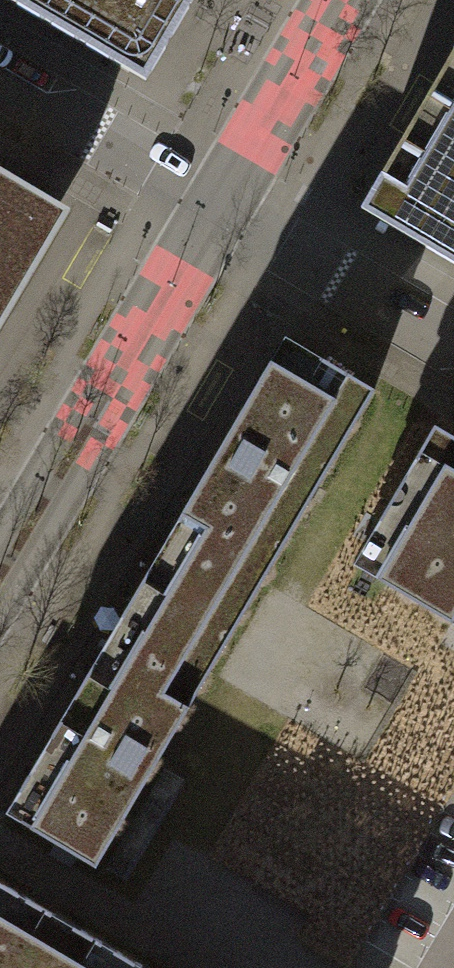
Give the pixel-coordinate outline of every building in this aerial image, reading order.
[(145,81),(193,0),(8,0),(145,81)] [(360,208),(453,264),(453,51),(360,208)] [(70,211),(0,170),(0,329),(70,211)] [(285,338),(145,576),(236,629),(376,391),(285,338)] [(434,426),(352,566),(453,625),(453,438),(434,426)] [(145,576),(5,813),(96,867),(236,629),(145,576)] [(44,906),(0,880),(0,967),(149,967),(44,906)]
